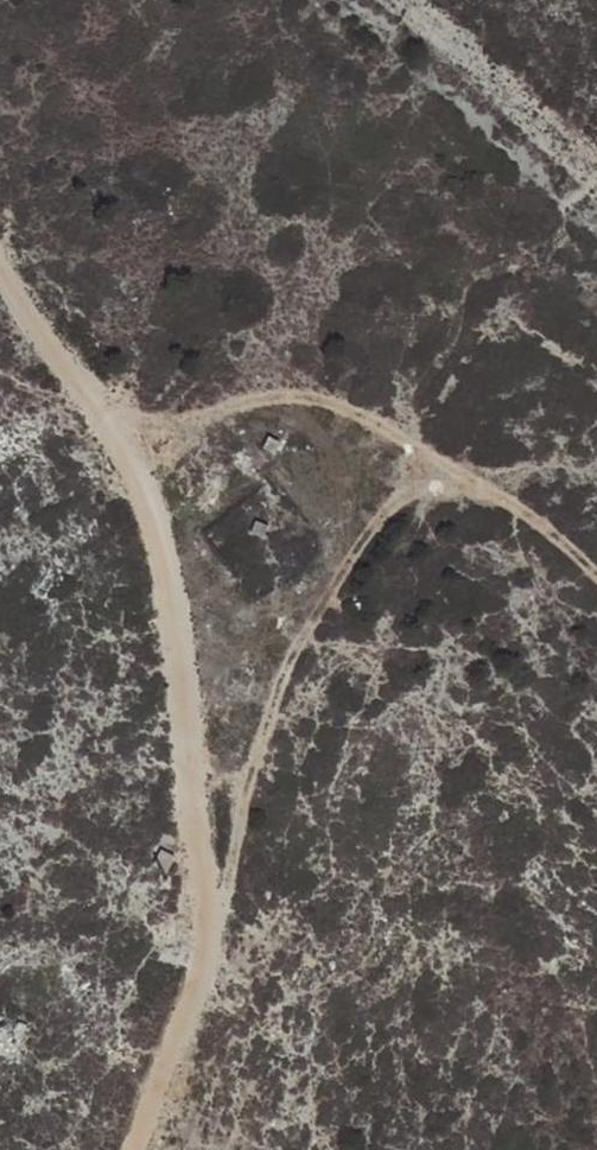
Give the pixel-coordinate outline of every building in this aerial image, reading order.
[(174,860),(160,850),(152,862),(166,873),(174,860)]
